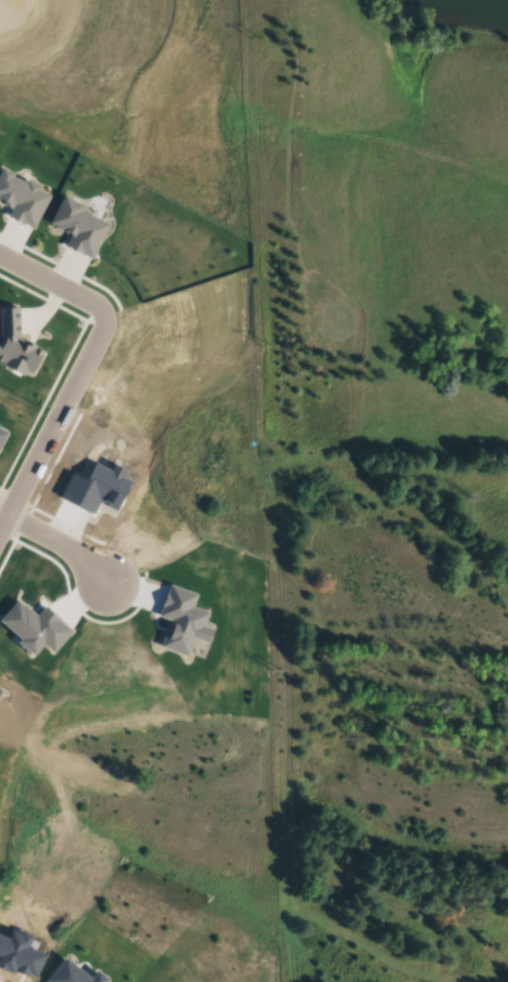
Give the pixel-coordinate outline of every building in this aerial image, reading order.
[(9,209),(0,204),(2,201),(0,200),(0,167),(13,173),(11,175),(24,182),(26,180),(39,186),(37,189),(50,196),(32,230),(5,216),(9,209)] [(68,235),(55,228),(56,226),(48,222),(62,194),(88,207),(85,212),(111,224),(93,258),(92,258),(91,259),(63,245),(68,235)] [(3,363),(0,361),(0,304),(16,303),(16,306),(18,306),(18,309),(21,309),(22,333),(21,333),(21,338),(24,341),(24,339),(45,351),(33,373),(31,371),(30,374),(24,371),(22,376),(2,365),(3,363)] [(93,516),(58,498),(71,472),(86,480),(95,462),(111,470),(114,465),(126,471),(122,479),(131,484),(116,511),(99,503),(93,516)] [(170,586),(195,596),(191,607),(209,614),(204,627),(215,632),(209,646),(196,641),(189,660),(158,648),(169,621),(157,616),(170,586)] [(20,641),(0,623),(0,619),(18,599),(37,616),(45,607),(74,632),(52,656),(42,647),(33,657),(18,644),(20,641)] [(14,972),(0,966),(0,930),(7,933),(11,925),(21,930),(22,926),(33,931),(28,942),(46,951),(35,974),(27,970),(26,973),(16,968),(14,972)] [(108,978),(105,981),(50,981),(46,979),(63,957),(89,978),(96,969),(108,978)]
